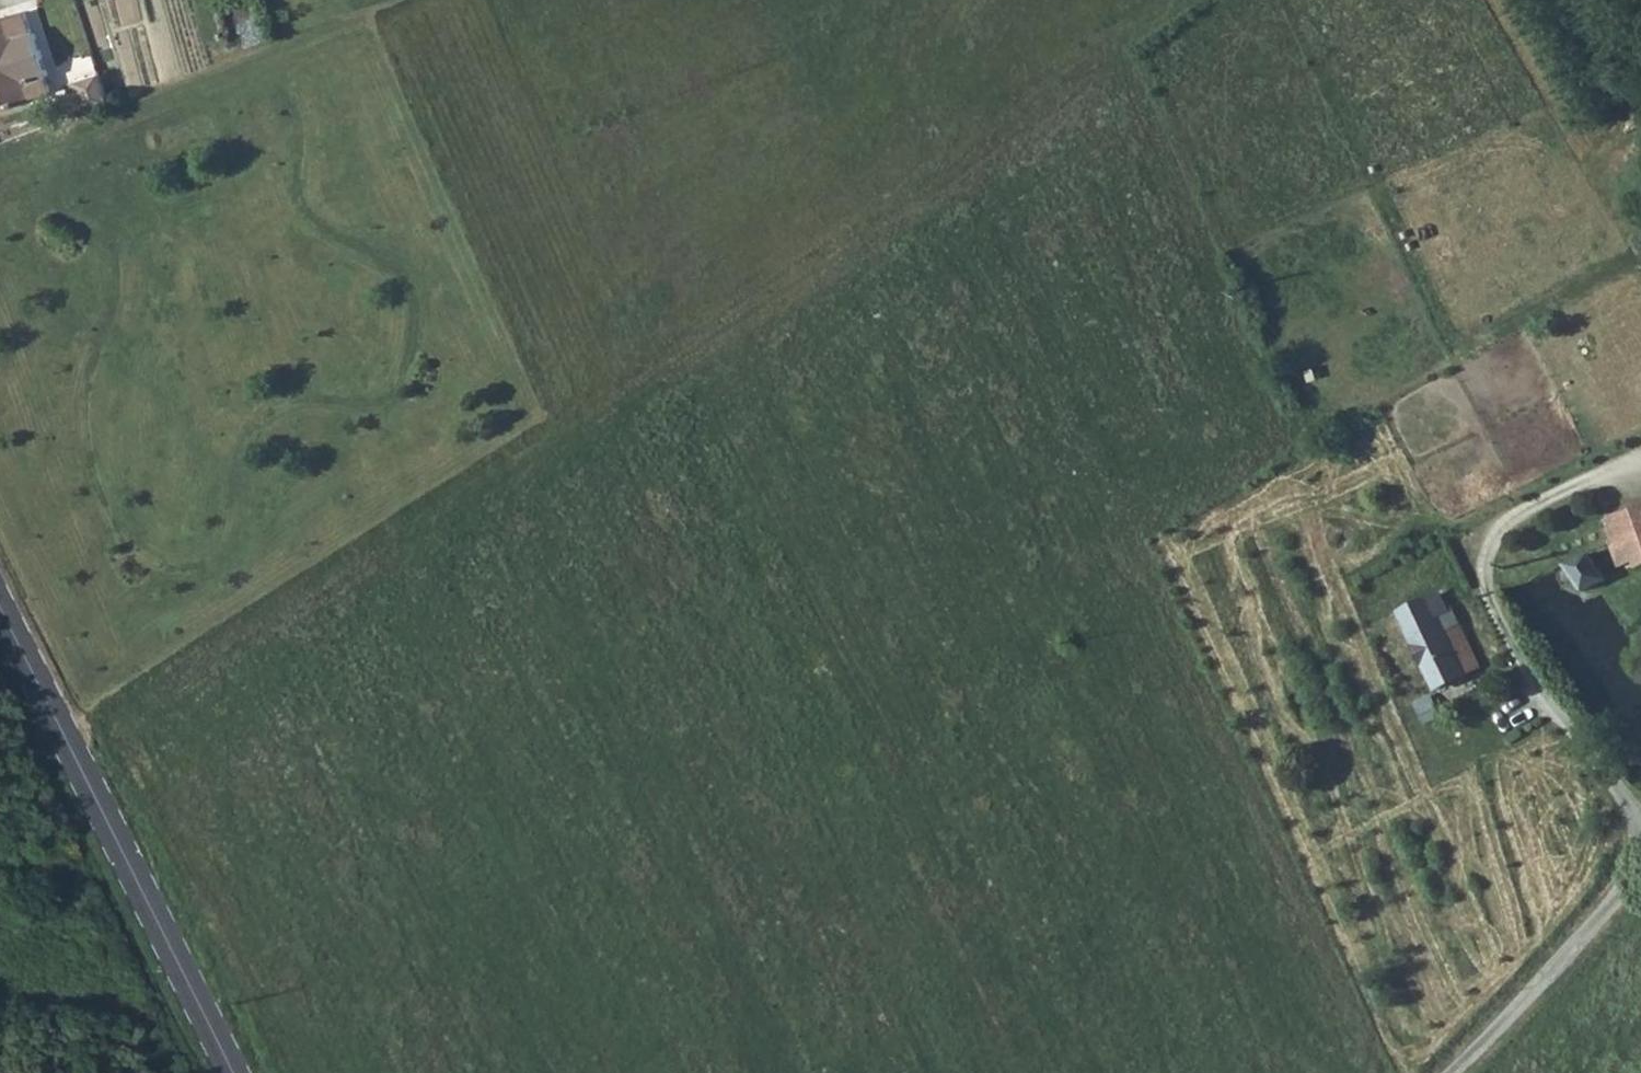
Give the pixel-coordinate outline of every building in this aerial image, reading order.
[(53,91),(25,11),(0,20),(0,111),(53,91)] [(89,105),(112,97),(104,73),(82,81),(89,105)] [(1634,569),(1640,566),(1640,507),(1604,521),(1621,568),(1632,564),(1634,569)] [(1586,595),(1608,579),(1591,555),(1565,565),(1586,595)] [(1434,692),(1481,669),(1454,614),(1451,616),(1441,595),(1397,616),(1413,648),(1410,649),(1420,670),(1423,669),(1434,692)]
